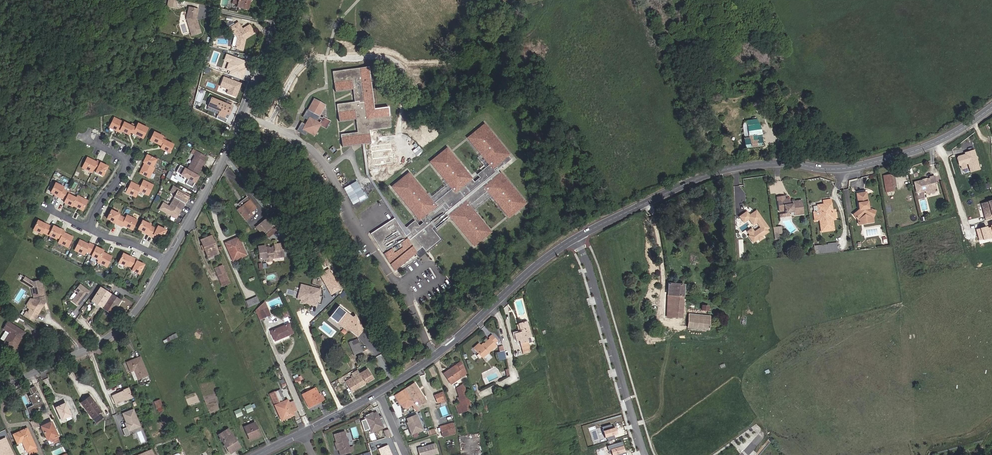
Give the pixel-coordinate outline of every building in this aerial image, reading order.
[(178,0),(170,0),(168,7),(176,9),(178,0)] [(250,0),(233,0),(238,1),(238,4),(237,7),(248,10),(250,0)] [(202,34),(197,19),(200,9),(189,7),(186,19),(192,36),(202,34)] [(255,33),(251,28),(247,26),(242,29),(238,22),(228,29),(231,34),(232,33),(236,39),(234,48),(234,49),(242,51),(245,39),(255,33)] [(249,61),(227,54),(225,61),(229,62),(227,71),(230,72),(229,75),(243,79),(249,61)] [(371,109),(365,67),(332,72),(334,92),(352,89),(358,89),(358,91),(353,92),(354,102),(336,104),(339,122),(356,120),(361,119),(361,121),(356,122),(357,132),(340,135),(342,147),(354,145),(354,142),(364,141),(364,144),(371,143),(369,134),(368,134),(368,130),(390,128),(388,107),(371,109)] [(243,83),(224,76),(220,86),(229,89),(227,93),(237,97),(243,83)] [(235,107),(212,97),(208,107),(219,112),(218,115),(226,118),(228,115),(230,117),(235,107)] [(316,122),(325,105),(314,99),(304,117),(308,119),(309,118),(305,126),(302,124),(300,128),(301,132),(305,135),(307,131),(314,135),(320,125),(325,128),(329,122),(323,119),(320,124),(316,122)] [(120,131),(124,123),(114,118),(109,128),(119,133),(120,131)] [(142,139),(147,129),(138,124),(137,127),(132,124),(131,126),(124,123),(120,131),(129,136),(130,133),(133,128),(135,129),(133,134),(142,139)] [(406,236),(396,220),(385,227),(387,229),(381,233),(379,231),(372,236),(383,253),(384,252),(385,253),(383,254),(389,263),(391,262),(392,263),(390,264),(395,271),(417,253),(416,252),(422,247),(425,252),(440,239),(432,229),(434,227),(435,229),(450,217),(474,246),(483,238),(481,235),(488,230),(469,206),(487,191),(507,214),(514,209),(516,211),(526,204),(500,173),(500,174),(497,171),(511,160),(508,156),(509,156),(484,125),(475,133),(476,134),(469,140),(489,164),(477,175),(479,178),(474,182),(447,149),(437,157),(439,159),(432,165),(452,189),(433,204),(413,180),(407,186),(401,179),(392,187),(420,220),(423,223),(419,226),(415,221),(406,228),(410,233),(406,236)] [(760,135),(758,125),(747,127),(749,138),(743,139),(745,148),(762,146),(760,135)] [(159,145),(161,140),(164,141),(162,147),(160,149),(169,153),(173,145),(165,141),(166,138),(154,133),(150,141),(159,145)] [(976,156),(974,150),(964,153),(965,155),(965,156),(963,156),(962,155),(958,157),(957,158),(959,165),(960,166),(961,166),(965,165),(968,164),(970,172),(980,169),(977,159),(977,158),(977,157),(976,156)] [(197,175),(204,161),(203,161),(205,156),(195,151),(193,155),(195,156),(187,170),(180,166),(176,173),(188,179),(185,184),(192,188),(199,176),(197,175)] [(153,167),(156,160),(146,155),(143,163),(144,164),(152,168),(153,167)] [(432,165),(439,159),(437,157),(430,162),(432,165)] [(93,170),(96,162),(87,158),(82,168),(92,173),(93,170)] [(103,176),(108,167),(104,165),(100,163),(101,163),(97,161),(96,162),(93,170),(96,171),(95,173),(103,176)] [(149,178),(154,168),(153,167),(152,168),(144,164),(139,173),(149,178)] [(413,180),(408,174),(401,179),(407,186),(413,180)] [(896,187),(893,174),(883,176),(885,192),(894,191),(893,187),(896,187)] [(936,184),(934,176),(930,177),(930,179),(926,180),(926,181),(923,182),(923,180),(922,180),(914,183),(917,193),(925,191),(927,190),(928,194),(936,192),(935,184),(936,184)] [(367,198),(358,180),(344,187),(353,205),(367,198)] [(148,196),(153,185),(143,181),(140,187),(138,191),(148,196)] [(138,191),(140,187),(131,182),(126,193),(135,197),(138,191)] [(62,199),(66,191),(63,189),(64,187),(55,183),(50,193),(54,195),(58,197),(62,199)] [(185,204),(190,196),(173,186),(169,192),(175,195),(174,198),(185,204)] [(73,206),(76,198),(68,194),(69,192),(66,191),(62,199),(65,201),(64,203),(72,207),(73,206)] [(867,202),(865,193),(864,193),(857,194),(856,194),(859,210),(853,215),(858,221),(872,218),(875,211),(868,209),(868,208),(866,208),(865,202),(867,202)] [(83,211),(87,201),(77,196),(76,198),(73,206),(83,211)] [(803,214),(801,200),(795,201),(795,203),(790,204),(790,202),(790,201),(787,199),(785,199),(784,196),(777,197),(779,212),(784,211),(785,214),(789,213),(793,213),(794,216),(803,214)] [(240,208),(249,201),(246,197),(238,204),(240,208)] [(174,198),(170,204),(181,211),(185,204),(174,198)] [(833,219),(830,200),(823,201),(823,204),(817,205),(818,211),(813,212),(815,221),(819,220),(821,232),(832,230),(831,220),(832,219),(833,219)] [(256,208),(249,201),(240,208),(238,209),(239,212),(244,218),(250,212),(256,208)] [(981,204),(983,215),(985,214),(986,220),(985,220),(987,230),(991,229),(991,218),(991,216),(991,201),(981,204)] [(176,220),(181,211),(170,204),(169,206),(163,203),(159,210),(176,220)] [(509,217),(516,211),(514,209),(507,214),(509,217)] [(118,225),(122,217),(119,215),(119,214),(111,210),(107,219),(111,221),(115,223),(114,224),(118,225)] [(748,211),(740,217),(744,223),(750,219),(754,226),(758,223),(761,228),(755,232),(752,228),(748,232),(750,236),(749,236),(754,244),(756,242),(757,243),(760,242),(760,243),(766,239),(764,237),(770,232),(768,230),(770,229),(757,210),(750,215),(748,211)] [(246,220),(253,215),(250,212),(244,218),(246,220)] [(132,230),(137,220),(127,215),(125,218),(122,217),(118,225),(121,227),(122,225),(132,230)] [(259,224),(265,232),(267,233),(274,226),(267,217),(259,224)] [(387,229),(385,227),(396,220),(394,218),(370,234),(372,236),(379,231),(381,233),(387,229)] [(45,234),(49,226),(46,224),(45,225),(41,223),(38,221),(33,230),(41,234),(42,233),(45,234)] [(149,236),(153,227),(150,226),(150,225),(142,221),(138,230),(142,232),(146,234),(149,236)] [(265,232),(259,224),(255,227),(261,235),(265,232)] [(57,238),(60,230),(57,228),(53,226),(53,227),(49,226),(45,234),(56,239),(57,238)] [(162,239),(166,231),(158,226),(156,229),(153,227),(149,236),(153,238),(154,235),(162,239)] [(68,248),(73,237),(64,233),(64,231),(61,229),(60,230),(57,238),(60,239),(58,243),(68,248)] [(483,238),(490,233),(488,230),(481,235),(483,238)] [(219,254),(211,236),(201,240),(203,245),(204,245),(206,250),(205,250),(208,258),(219,254)] [(246,255),(238,238),(225,243),(227,249),(231,247),(236,260),(246,255)] [(89,253),(93,245),(89,243),(89,245),(79,240),(74,251),(84,255),(86,252),(89,253)] [(837,252),(836,244),(828,245),(828,253),(837,252)] [(103,252),(103,251),(100,249),(96,247),(93,245),(89,253),(92,255),(91,257),(98,260),(99,261),(103,252)] [(828,253),(828,245),(814,246),(815,254),(828,253)] [(236,260),(231,247),(227,249),(233,261),(236,260)] [(425,252),(422,247),(416,252),(417,253),(419,256),(425,252)] [(262,263),(268,263),(273,263),(285,262),(285,249),(277,249),(277,253),(275,253),(272,254),(268,254),(268,253),(262,253),(262,263)] [(107,267),(112,257),(103,252),(99,261),(98,260),(97,263),(107,267)] [(130,267),(134,258),(130,257),(126,255),(123,254),(118,264),(126,267),(127,265),(130,267)] [(139,274),(144,265),(137,261),(137,260),(134,258),(130,267),(133,268),(132,271),(139,274)] [(230,283),(222,266),(215,269),(222,286),(230,283)] [(341,289),(329,269),(319,275),(331,295),(341,289)] [(31,289),(34,299),(34,300),(28,309),(29,309),(27,313),(35,318),(44,305),(42,304),(44,302),(43,301),(45,301),(41,280),(33,282),(25,277),(22,283),(31,289)] [(681,318),(684,285),(668,284),(666,317),(681,318)] [(78,306),(89,292),(80,285),(75,291),(78,293),(72,301),(78,306)] [(317,303),(320,290),(301,285),(297,299),(302,300),(303,300),(303,302),(302,303),(310,305),(311,302),(317,303)] [(111,315),(120,301),(100,288),(91,301),(111,315)] [(249,308),(259,303),(256,297),(246,301),(249,308)] [(267,309),(264,302),(255,311),(256,313),(267,309)] [(367,327),(340,307),(332,317),(348,331),(350,331),(360,337),(367,327)] [(259,320),(270,315),(267,309),(256,313),(259,320)] [(35,318),(27,313),(26,312),(24,316),(33,322),(35,318)] [(708,330),(710,316),(689,314),(687,328),(708,330)] [(4,329),(5,330),(10,333),(4,343),(3,344),(14,350),(20,340),(19,339),(23,332),(8,322),(4,329)] [(531,337),(527,322),(518,325),(520,332),(519,332),(514,334),(516,341),(519,340),(523,354),(529,352),(529,351),(530,350),(527,338),(531,337)] [(275,341),(293,333),(289,324),(270,331),(275,341)] [(10,333),(5,330),(0,339),(0,340),(4,343),(10,333)] [(497,341),(492,335),(489,338),(489,339),(483,345),(484,345),(482,347),(481,346),(480,344),(474,349),(477,353),(478,352),(483,358),(496,346),(494,344),(497,341)] [(362,351),(357,339),(349,342),(354,355),(362,351)] [(505,359),(504,351),(500,352),(497,353),(499,360),(505,359)] [(147,376),(140,357),(127,363),(130,372),(134,370),(138,380),(147,376)] [(465,370),(460,362),(450,369),(450,370),(449,371),(449,370),(443,374),(451,384),(466,373),(465,370)] [(352,378),(346,382),(352,391),(373,379),(367,369),(359,374),(352,378)] [(426,401),(414,383),(405,388),(414,402),(416,400),(419,405),(426,401)] [(471,410),(462,384),(457,388),(460,397),(461,402),(458,403),(455,404),(458,414),(471,410)] [(46,408),(35,386),(28,389),(31,395),(29,396),(33,406),(27,408),(30,415),(46,408)] [(130,388),(124,390),(124,391),(127,399),(128,401),(134,398),(130,388)] [(309,408),(322,401),(315,388),(302,395),(309,408)] [(414,402),(405,388),(394,395),(400,404),(401,404),(404,408),(411,403),(414,402)] [(285,401),(280,390),(275,392),(280,403),(285,401)] [(116,404),(127,399),(124,391),(112,396),(116,404)] [(293,412),(289,403),(287,400),(285,401),(280,403),(275,392),(270,394),(281,421),(294,415),(293,412)] [(446,399),(443,392),(434,395),(437,402),(440,401),(446,399)] [(99,414),(102,412),(90,397),(81,403),(96,423),(103,418),(99,414)] [(297,410),(293,401),(289,403),(293,412),(297,410)] [(416,411),(419,410),(414,402),(411,403),(416,411)] [(71,415),(65,404),(56,408),(61,420),(71,415)] [(139,421),(134,409),(123,414),(126,422),(125,423),(126,428),(123,429),(126,437),(131,435),(130,431),(139,428),(137,422),(139,421)] [(383,428),(377,413),(364,418),(369,429),(374,427),(376,431),(383,428)] [(425,431),(418,414),(407,419),(408,422),(406,423),(412,436),(425,431)] [(58,438),(56,435),(58,434),(51,422),(40,428),(48,440),(51,438),(53,441),(58,438)] [(260,436),(254,422),(244,427),(249,439),(251,438),(252,440),(260,436)] [(455,433),(452,424),(440,427),(443,437),(455,433)] [(602,427),(603,431),(602,431),(604,438),(617,434),(615,428),(613,428),(612,424),(602,427)] [(25,429),(12,436),(17,444),(21,442),(26,451),(28,450),(31,454),(38,451),(25,429)] [(240,448),(228,429),(218,435),(230,454),(240,448)] [(344,432),(334,434),(340,454),(341,454),(350,452),(348,445),(344,432)] [(5,438),(0,441),(0,453),(1,454),(13,454),(5,438)] [(607,446),(608,451),(611,450),(612,454),(614,454),(625,452),(622,442),(607,446)] [(435,444),(417,449),(419,454),(433,454),(437,454),(435,444)] [(390,454),(391,453),(387,445),(378,449),(381,454),(390,454)]
